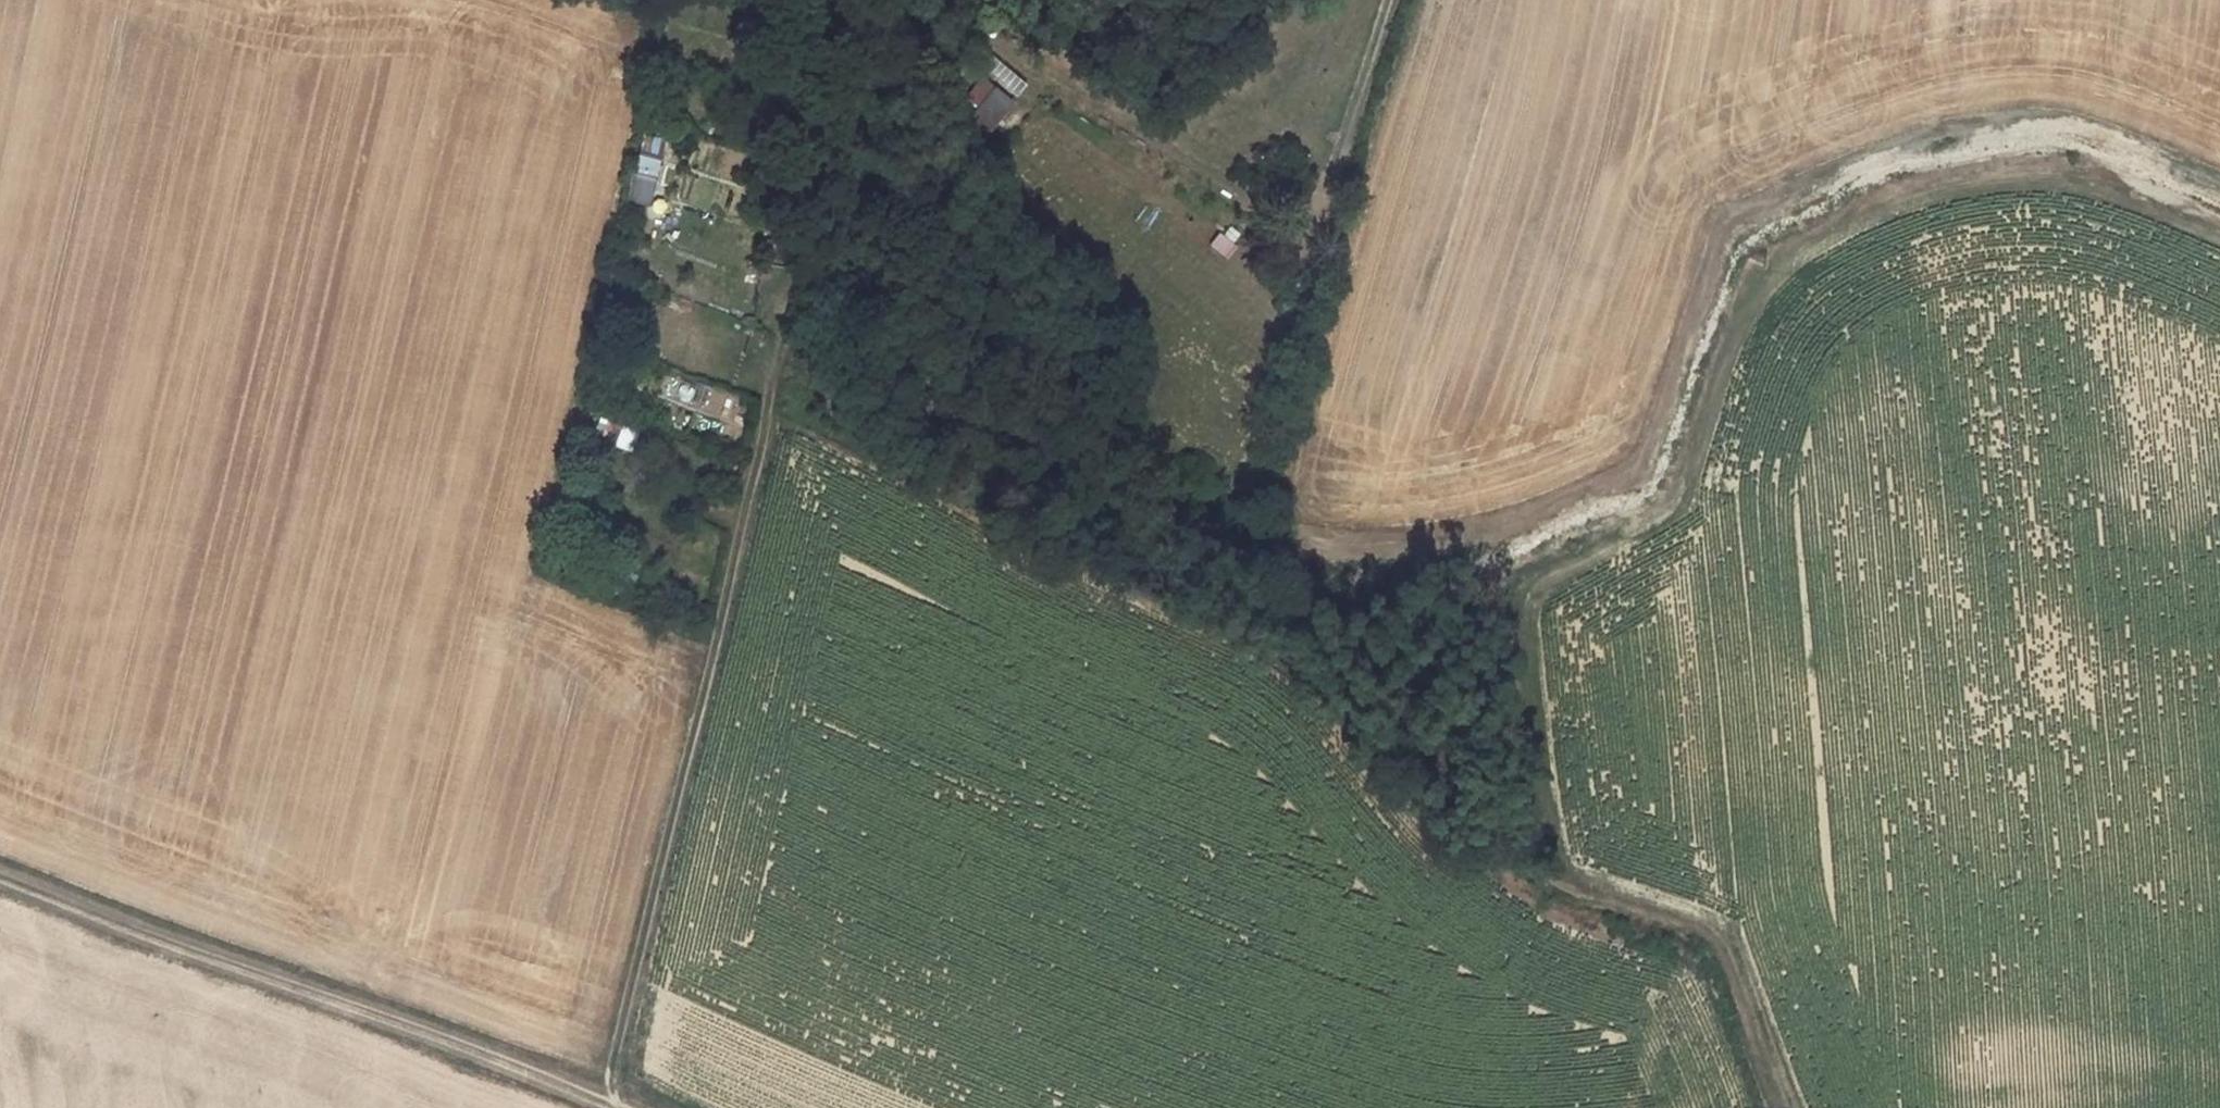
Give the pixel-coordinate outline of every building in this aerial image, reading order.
[(988,77),(1014,99),(1025,86),(1000,64),(988,77)] [(1009,102),(993,90),(965,128),(982,140),(1009,102)] [(658,157),(662,141),(641,135),(637,151),(658,157)] [(647,206),(658,159),(635,154),(624,201),(647,206)] [(1217,234),(1209,247),(1227,259),(1236,245),(1217,234)]
